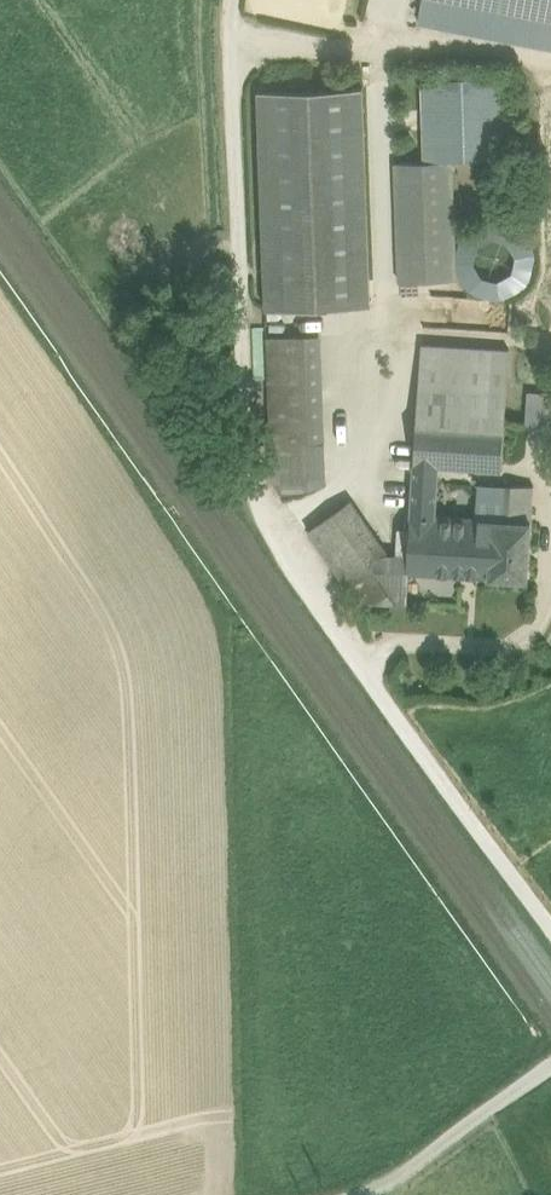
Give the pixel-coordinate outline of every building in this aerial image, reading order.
[(419,23),(550,48),(550,0),(423,0),(419,23)] [(502,78),(421,81),(424,161),(453,160),(506,158),(502,78)] [(259,90),(266,308),(371,305),(363,87),(259,90)] [(424,161),(395,162),(399,281),(457,279),(453,160),(424,161)] [(526,281),(524,246),(489,247),(490,264),(475,264),(477,294),(505,292),(504,282),(526,281)] [(267,336),(271,444),(323,443),(319,334),(267,336)] [(417,417),(505,422),(509,349),(422,344),(417,417)] [(526,422),(550,423),(550,396),(528,395),(526,422)] [(505,422),(417,417),(415,463),(439,465),(502,469),(505,422)] [(325,485),(323,443),(271,444),(272,479),(282,493),(325,485)] [(439,465),(415,463),(414,479),(439,481),(439,465)] [(426,573),(489,577),(493,518),(474,517),(438,514),(439,481),(414,479),(409,553),(408,572),(409,572),(426,573)] [(493,518),(507,518),(509,480),(476,479),(474,517),(493,518)] [(534,482),(509,480),(507,518),(531,521),(534,482)] [(333,512),(398,603),(407,603),(409,572),(408,572),(409,553),(388,553),(350,500),(333,512)] [(398,603),(333,512),(309,530),(359,600),(398,603)] [(507,518),(493,518),(489,577),(528,579),(531,521),(507,518)] [(409,572),(407,603),(425,604),(426,573),(409,572)]
